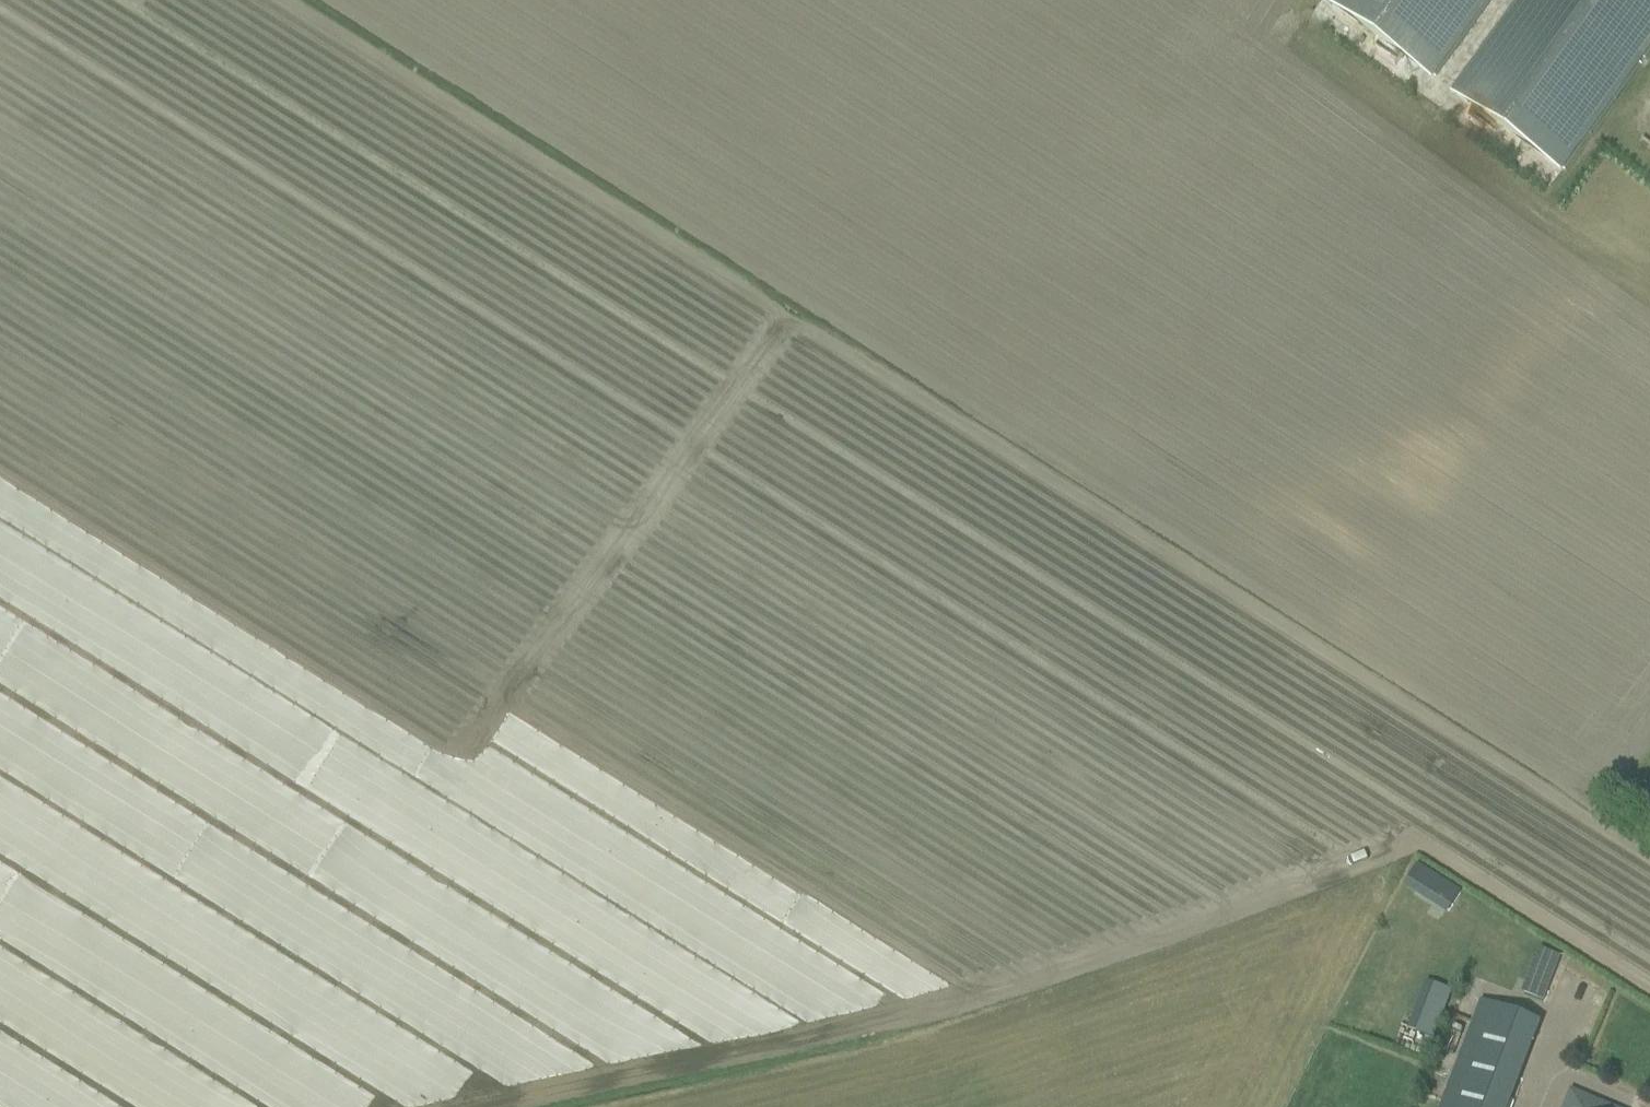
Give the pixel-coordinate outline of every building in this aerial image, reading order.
[(1429,73),(1484,0),(1328,0),(1429,73)] [(1567,170),(1648,57),(1570,0),(1523,0),(1457,91),(1567,170)] [(1649,54),(1649,0),(1570,0),(1648,57),(1649,54)] [(1404,887),(1448,914),(1461,892),(1418,865),(1404,887)] [(1542,950),(1526,992),(1525,995),(1543,1002),(1544,999),(1560,957),(1542,950)] [(1431,1040),(1450,992),(1428,983),(1410,1031),(1431,1040)] [(1483,1000),(1474,1023),(1488,1028),(1532,1046),(1541,1022),(1497,1005),(1483,1000)] [(1532,1046),(1488,1028),(1474,1023),(1442,1105),(1447,1106),(1508,1106),(1532,1046)]
